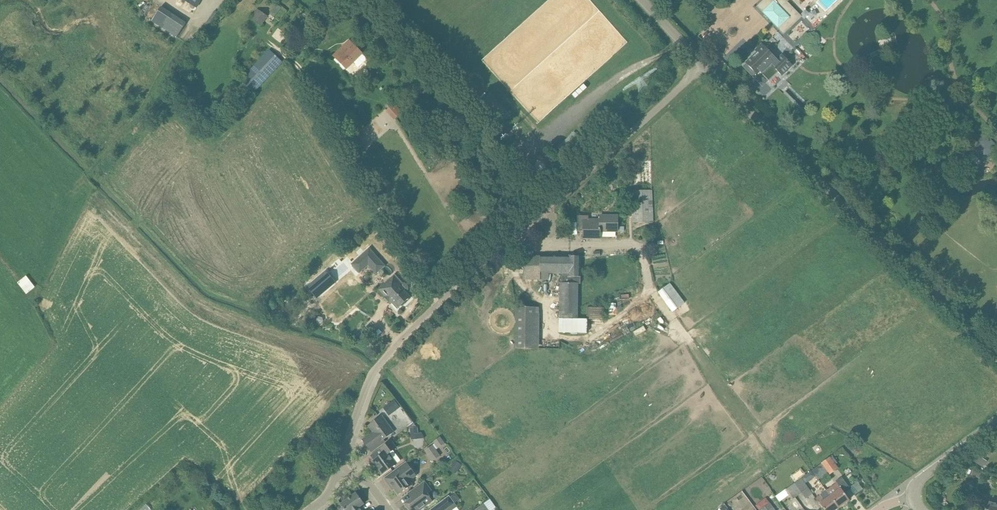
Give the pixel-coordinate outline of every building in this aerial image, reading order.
[(757,7),(782,32),(784,34),(801,19),(802,17),(786,0),(764,0),(757,7)] [(177,38),(186,24),(162,7),(152,22),(177,38)] [(267,16),(259,11),(253,20),(261,25),(267,16)] [(368,59),(350,41),(334,56),(347,69),(354,62),(359,67),(368,59)] [(747,63),(743,67),(754,77),(761,70),(769,78),(778,71),(782,75),(793,64),(783,53),(777,58),(777,59),(768,50),(761,42),(743,60),(747,63)] [(269,50),(242,81),(254,93),(282,62),(269,50)] [(394,104),(386,112),(394,121),(402,112),(394,104)] [(510,115),(504,108),(495,116),(502,123),(510,115)] [(652,190),(631,191),(633,223),(654,222),(652,190)] [(589,216),(578,216),(578,231),(584,231),(583,238),(600,238),(600,231),(618,231),(618,216),(600,216),(600,220),(589,220),(589,216)] [(369,249),(352,264),(360,273),(368,265),(376,274),(385,266),(369,249)] [(581,256),(540,256),(539,280),(549,280),(549,275),(562,274),(562,283),(560,283),(560,319),(578,319),(579,284),(580,284),(581,256)] [(24,275),(16,282),(25,294),(34,287),(24,275)] [(397,309),(410,297),(406,292),(409,290),(409,287),(405,283),(402,283),(395,275),(378,290),(386,298),(389,302),(391,304),(391,303),(397,309)] [(317,277),(306,287),(315,298),(327,287),(317,277)] [(659,292),(674,312),(685,303),(670,283),(659,292)] [(536,348),(537,306),(513,306),(512,348),(536,348)] [(382,408),(388,415),(398,406),(392,399),(382,408)] [(394,432),(388,424),(382,416),(371,424),(376,430),(362,440),(371,452),(382,444),(380,442),(394,432)] [(394,454),(392,456),(389,453),(397,448),(391,440),(380,448),(384,453),(374,461),(377,464),(375,465),(382,475),(397,464),(397,463),(401,460),(396,454),(394,455),(394,454)] [(433,445),(425,451),(428,456),(436,450),(433,445)] [(978,455),(974,461),(983,467),(987,461),(978,455)] [(821,463),(829,475),(838,468),(830,457),(821,463)] [(399,495),(407,489),(413,485),(410,481),(417,476),(406,462),(393,471),(398,478),(389,484),(391,487),(392,486),(399,495)] [(801,479),(795,483),(802,493),(806,498),(812,494),(801,479)] [(411,491),(415,497),(405,504),(410,509),(421,509),(433,501),(428,494),(432,491),(424,481),(411,491)] [(795,483),(785,490),(792,500),(802,493),(795,483)] [(850,500),(844,492),(837,483),(827,491),(839,508),(850,500)] [(839,508),(827,491),(816,499),(825,509),(836,509),(839,508)] [(360,507),(364,503),(357,493),(341,504),(345,509),(344,509),(362,509),(360,507)] [(455,503),(449,495),(430,509),(446,509),(455,503)] [(988,501),(986,509),(985,509),(996,509),(996,503),(988,501)]
